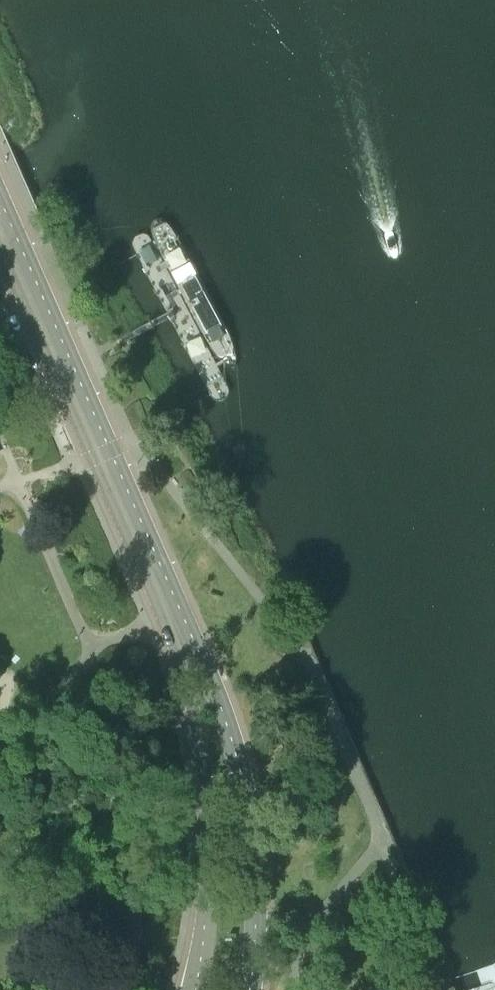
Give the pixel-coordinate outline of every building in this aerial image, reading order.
[(132,240),(131,243),(131,247),(211,401),(214,403),(217,403),(220,403),(223,401),(226,399),(227,396),(228,393),(228,390),(226,387),(217,368),(223,365),(230,369),(234,370),(234,366),(233,347),(185,252),(167,223),(163,221),(158,220),(152,223),(150,228),(150,234),(153,241),(151,242),(146,235),(143,235),(138,236),(135,237),(132,240)]
